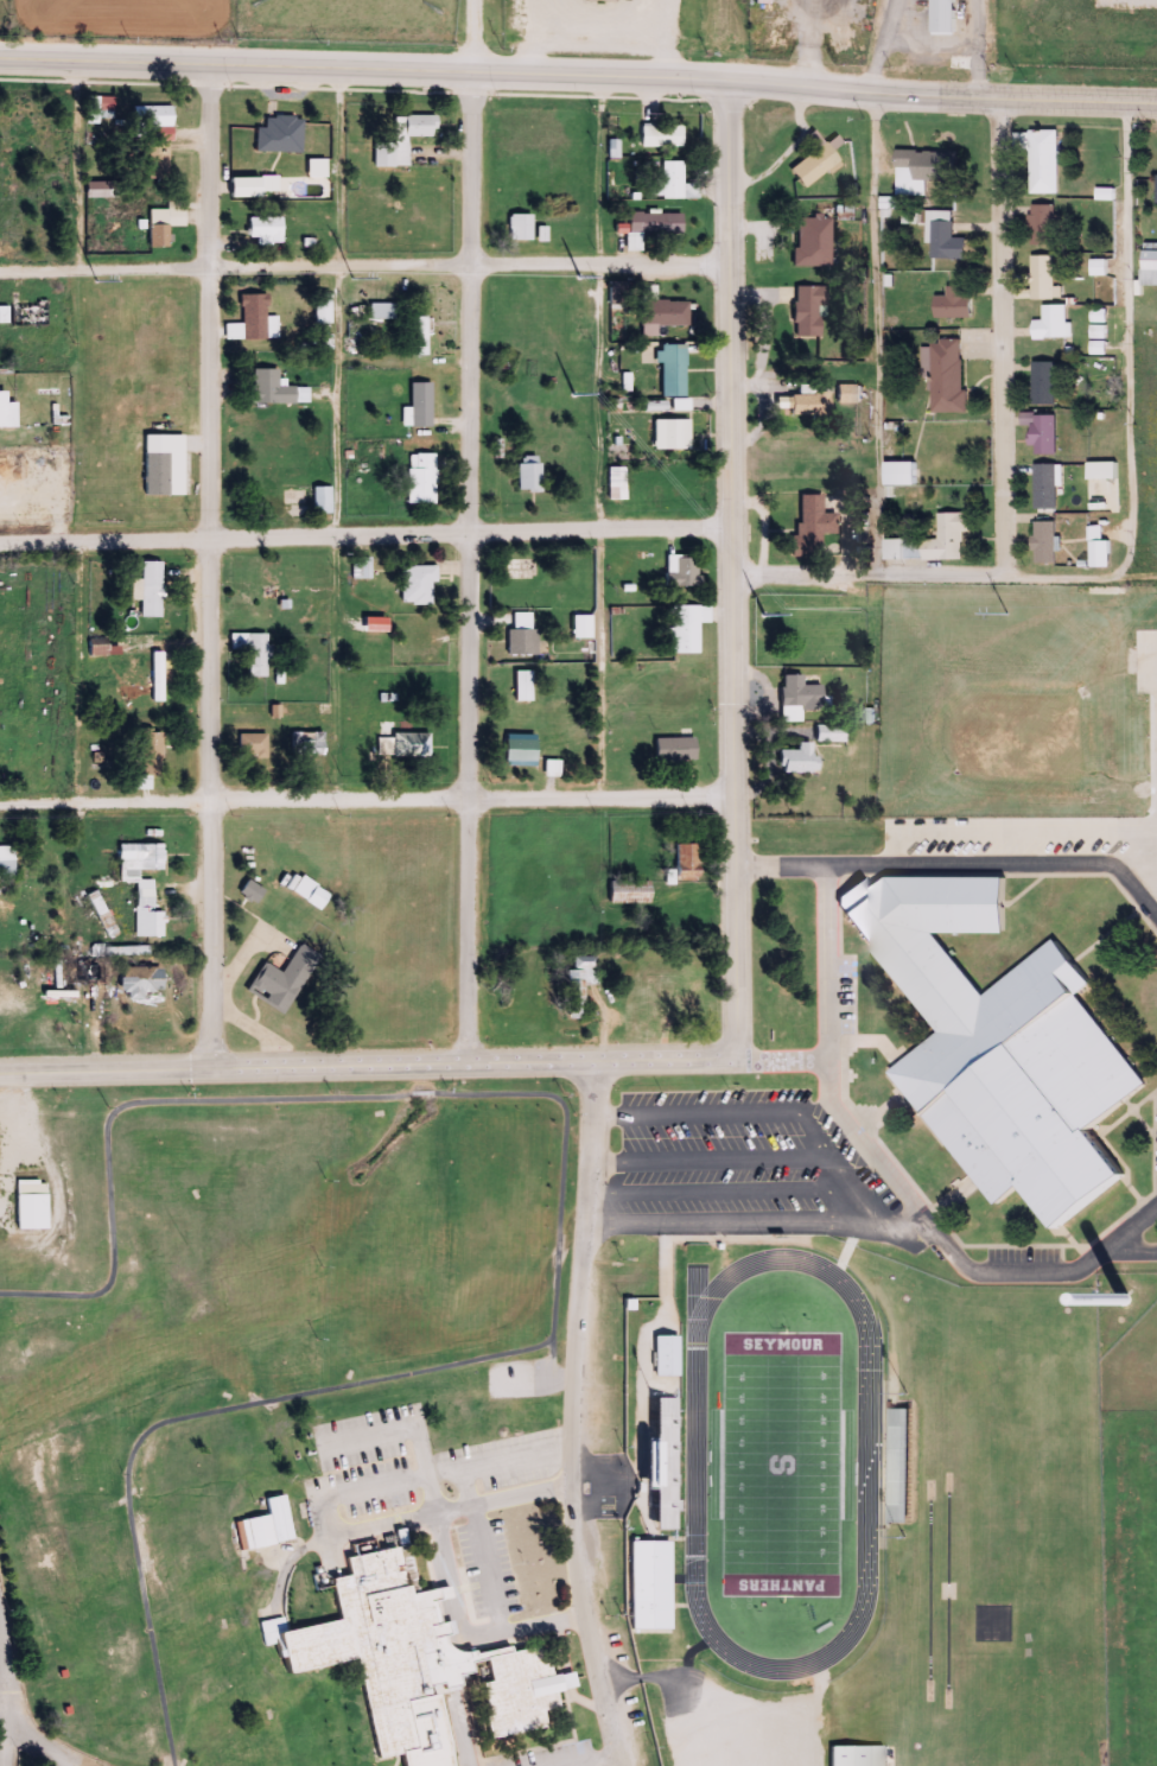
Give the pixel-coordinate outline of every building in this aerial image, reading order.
[(925,35),(950,35),(950,0),(925,0),(925,35)] [(103,107),(114,107),(114,97),(103,97),(103,107)] [(177,125),(177,104),(138,104),(138,125),(177,125)] [(370,168),(405,167),(405,137),(431,137),(431,115),(390,115),(390,142),(370,143),(370,168)] [(299,152),(299,116),(261,116),(261,128),(252,128),(252,152),(299,152)] [(637,147),(680,147),(680,125),(637,125),(637,147)] [(1053,194),(1053,130),(1024,130),(1024,194),(1053,194)] [(786,171),(801,190),(837,162),(821,142),(814,148),(815,148),(786,171)] [(172,176),(172,150),(156,150),(156,176),(172,176)] [(952,151),(890,151),(890,182),(952,182),(952,151)] [(303,178),(322,178),(322,159),(303,159),(303,178)] [(682,198),(682,161),(659,161),(659,184),(651,184),(651,198),(682,198)] [(276,177),(221,177),(221,198),(276,198),(276,177)] [(173,225),(188,225),(188,201),(168,201),(168,207),(152,208),(153,246),(174,245),(173,225)] [(1051,246),(1051,205),(1026,205),(1026,246),(1051,246)] [(948,211),(926,211),(926,260),(961,260),(961,238),(948,238),(948,211)] [(528,214),(505,214),(505,241),(528,241),(528,214)] [(681,234),(681,214),(625,214),(625,234),(681,234)] [(280,217),(245,217),(245,243),(280,243),(280,217)] [(792,266),(828,267),(829,218),(793,218),(792,266)] [(1050,287),(1050,256),(1027,256),(1027,300),(1058,300),(1058,287),(1050,287)] [(959,318),(959,274),(945,274),(945,282),(939,282),(939,296),(929,296),(929,318),(959,318)] [(818,336),(818,287),(792,287),(792,336),(818,336)] [(328,293),(311,293),(311,325),(328,325),(328,293)] [(223,341),(277,339),(276,316),(265,316),(264,294),(238,295),(238,324),(222,324),(223,341)] [(637,300),(637,326),(685,326),(685,300),(637,300)] [(0,302),(0,325),(50,325),(50,302),(0,302)] [(390,304),(366,304),(366,320),(390,320),(390,304)] [(1038,306),(1038,320),(1027,320),(1027,339),(1067,338),(1067,322),(1061,322),(1061,305),(1038,306)] [(412,356),(424,356),(424,316),(412,316),(412,356)] [(330,350),(330,335),(314,335),(314,350),(330,350)] [(959,340),(927,340),(927,413),(959,413),(959,340)] [(682,397),(682,345),(657,345),(657,397),(682,397)] [(1051,362),(1028,362),(1028,405),(1051,405),(1051,362)] [(276,370),(248,369),(247,404),(305,405),(305,388),(276,387),(276,370)] [(428,383),(406,383),(406,426),(428,426),(428,383)] [(835,403),(855,403),(855,385),(835,385),(835,403)] [(0,391),(0,426),(19,426),(19,403),(11,403),(11,391),(0,391)] [(827,416),(827,392),(779,392),(779,416),(827,416)] [(1051,414),(1014,414),(1014,426),(1025,426),(1025,454),(1051,454),(1051,414)] [(686,450),(686,419),(650,419),(650,450),(686,450)] [(148,494),(174,494),(174,434),(148,434),(148,494)] [(432,453),(405,453),(405,504),(432,504),(432,453)] [(516,491),(538,491),(538,456),(516,456),(516,491)] [(878,462),(878,486),(908,486),(908,462),(878,462)] [(1029,510),(1051,510),(1051,464),(1029,464),(1029,510)] [(605,500),(622,500),(622,468),(605,468),(605,500)] [(328,513),(328,487),(311,487),(311,513),(328,513)] [(797,496),(797,547),(819,547),(820,533),(835,533),(835,513),(822,513),(822,496),(797,496)] [(897,560),(957,560),(957,532),(963,532),(963,513),(932,513),(933,539),(897,540),(897,560)] [(1051,564),(1051,522),(1029,522),(1029,564),(1051,564)] [(696,586),(696,556),(665,556),(665,586),(696,586)] [(349,558),(349,579),(368,579),(368,558),(349,558)] [(144,617),(165,617),(165,560),(144,560),(144,617)] [(533,560),(507,560),(507,579),(533,579),(533,560)] [(397,605),(431,605),(431,566),(397,566),(397,605)] [(707,623),(707,606),(669,606),(668,654),(696,654),(696,623),(707,623)] [(504,614),(504,656),(533,656),(533,614),(504,614)] [(590,615),(570,615),(570,638),(590,638),(590,615)] [(269,632),(232,632),(232,650),(252,650),(252,678),(269,678),(269,632)] [(93,639),(93,653),(119,653),(119,639),(93,639)] [(166,700),(166,651),(155,651),(155,700),(166,700)] [(529,671),(513,671),(513,702),(529,702),(529,671)] [(799,722),(799,709),(819,709),(819,686),(799,686),(799,676),(778,676),(778,722),(799,722)] [(328,758),(328,731),(294,731),(294,758),(328,758)] [(164,776),(164,732),(145,732),(145,776),(164,776)] [(241,732),(241,766),(270,766),(270,732),(241,732)] [(427,758),(427,733),(374,732),(374,758),(427,758)] [(650,739),(651,762),(691,762),(691,738),(650,739)] [(795,751),(774,751),(774,774),(809,774),(809,743),(795,743),(795,751)] [(555,777),(556,761),(543,760),(543,776),(555,777)] [(167,843),(123,843),(123,882),(139,882),(138,936),(165,936),(165,889),(157,889),(157,879),(141,879),(141,869),(166,870),(167,843)] [(678,844),(678,879),(700,881),(700,844),(678,844)] [(0,846),(0,862),(16,862),(16,846),(0,846)] [(295,875),(287,888),(320,910),(331,895),(319,887),(319,884),(305,875),(301,879),(295,875)] [(865,877),(875,890),(889,878),(1004,879),(1004,934),(933,933),(984,997),(1054,941),(1087,982),(1072,995),(1145,1085),(1087,1132),(1123,1177),(1056,1231),(1022,1188),(996,1209),(889,1076),(941,1034),(839,908),(839,896),(865,877)] [(250,879),(241,894),(244,896),(243,898),(249,903),(252,901),(258,904),(267,890),(250,879)] [(611,882),(611,904),(651,903),(650,882),(611,882)] [(266,963),(248,991),(286,1015),(323,957),(301,944),(284,973),(266,963)] [(568,970),(568,1021),(586,1021),(586,986),(599,986),(599,955),(576,955),(576,970),(568,970)] [(18,1180),(19,1230),(50,1230),(49,1184),(40,1184),(40,1180),(18,1180)] [(657,1338),(657,1378),(680,1378),(680,1338),(657,1338)] [(654,1399),(655,1443),(644,1444),(644,1482),(641,1482),(641,1491),(655,1491),(655,1532),(681,1532),(680,1399),(654,1399)] [(888,1409),(886,1524),(909,1524),(910,1409),(888,1409)] [(238,1517),(241,1548),(270,1545),(268,1515),(238,1517)] [(632,1542),(632,1630),(673,1630),(673,1543),(632,1542)] [(453,1748),(453,1765),(408,1765),(403,1747),(369,1758),(347,1656),(275,1672),(265,1631),(329,1616),(320,1558),(388,1545),(406,1608),(413,1608),(418,1612),(428,1612),(430,1620),(438,1618),(443,1640),(431,1643),(431,1652),(447,1704),(453,1748)] [(459,1650),(536,1633),(552,1705),(536,1709),(540,1728),(478,1741),(459,1650)] [(832,1765),(885,1765),(885,1747),(832,1747),(832,1765)]
